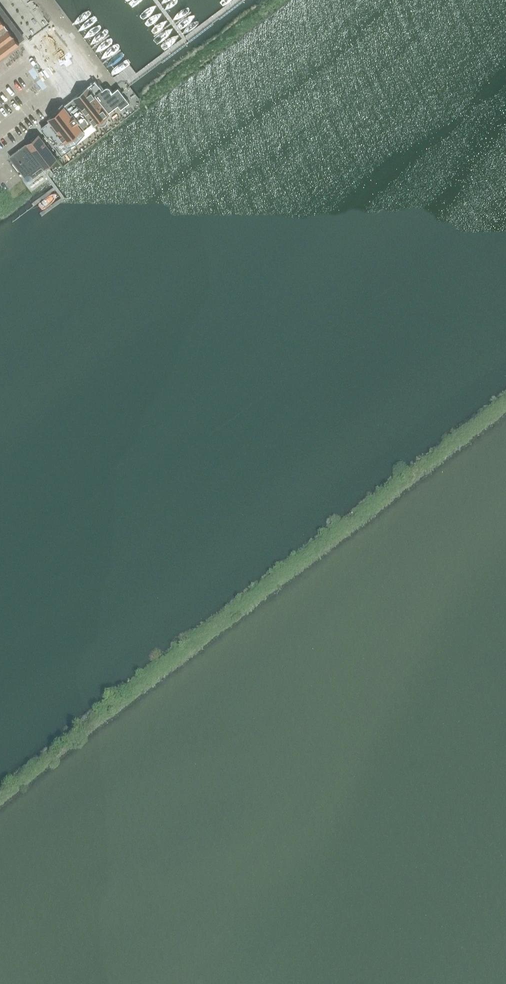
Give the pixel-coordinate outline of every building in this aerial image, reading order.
[(20,41),(0,14),(0,56),(20,41)] [(109,112),(118,105),(121,109),(130,102),(119,87),(110,93),(110,92),(111,91),(111,89),(110,87),(108,86),(106,87),(95,95),(88,86),(70,100),(73,103),(47,123),(61,141),(89,119),(95,125),(98,123),(98,124),(100,124),(102,125),(104,124),(106,123),(107,122),(108,120),(108,118),(108,116),(107,115),(110,113),(109,112)] [(29,183),(31,183),(32,182),(34,180),(34,178),(34,177),(48,166),(57,159),(58,158),(39,133),(9,156),(25,176),(24,177),(24,179),(25,181),(27,182),(29,183)]
